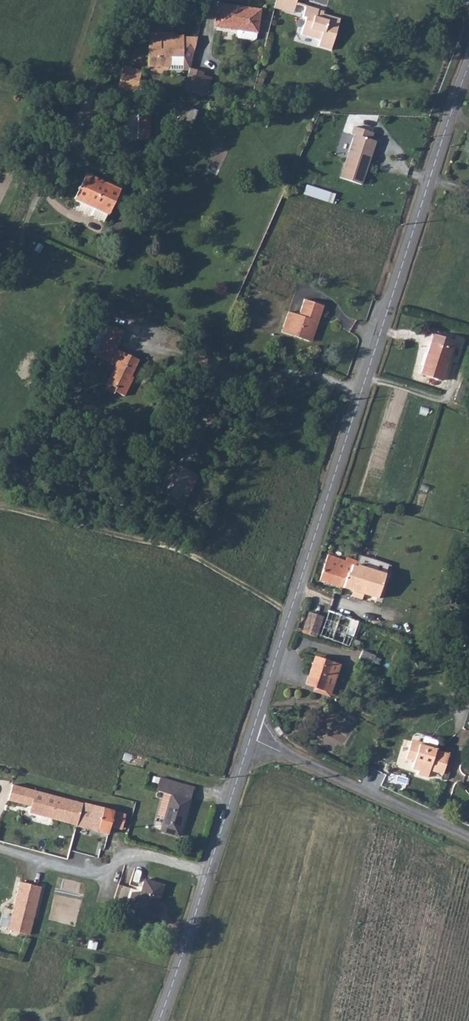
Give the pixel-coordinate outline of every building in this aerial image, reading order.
[(292,15),(296,0),(275,0),(272,9),(292,15)] [(260,8),(216,2),(213,26),(235,29),(257,32),(260,8)] [(302,11),(316,15),(318,8),(304,4),(302,11)] [(316,15),(302,11),(300,17),(306,18),(301,35),(319,39),(317,46),(330,50),(338,21),(316,15)] [(256,38),(257,32),(235,29),(234,35),(236,38),(253,40),(256,38)] [(147,65),(170,66),(170,69),(187,70),(188,68),(190,67),(197,38),(182,37),(182,35),(174,35),(173,33),(148,32),(147,65)] [(140,71),(121,66),(117,86),(136,90),(140,71)] [(349,133),(353,134),(338,177),(359,184),(374,142),(368,139),(370,132),(352,126),(349,133)] [(77,190),(111,207),(119,190),(85,173),(77,190)] [(309,185),(306,194),(327,201),(330,193),(309,185)] [(77,190),(73,198),(107,215),(111,207),(77,190)] [(298,315),(288,312),(281,331),(309,340),(316,321),(318,322),(323,306),(303,300),(298,315)] [(86,356),(101,363),(92,382),(101,387),(99,391),(102,392),(116,355),(101,348),(109,328),(99,324),(86,356)] [(452,340),(432,333),(419,374),(440,380),(452,340)] [(102,392),(110,396),(117,382),(114,379),(123,358),(116,355),(102,392)] [(160,496),(173,468),(158,461),(145,490),(160,496)] [(165,499),(179,470),(173,468),(160,496),(165,499)] [(111,508),(116,497),(110,495),(105,506),(111,508)] [(319,582),(341,589),(347,573),(350,574),(353,565),(354,566),(356,561),(346,558),(345,563),(328,557),(319,582)] [(341,589),(379,601),(390,569),(357,558),(356,561),(354,566),(353,565),(350,574),(347,573),(341,589)] [(351,619),(328,611),(319,636),(342,644),(351,619)] [(309,612),(302,633),(316,637),(323,617),(309,612)] [(340,664),(313,655),(302,688),(329,697),(340,664)] [(435,747),(411,740),(406,758),(413,760),(411,768),(420,771),(418,775),(428,778),(431,770),(443,774),(450,754),(437,750),(435,747)] [(181,835),(194,788),(161,779),(157,792),(165,794),(172,796),(165,818),(162,829),(181,835)] [(30,806),(34,789),(11,783),(7,800),(30,806)] [(34,789),(30,806),(28,812),(77,824),(83,801),(34,789)] [(165,818),(172,796),(165,794),(158,816),(165,818)] [(83,801),(77,824),(110,833),(112,825),(116,810),(83,801)] [(116,810),(112,825),(122,828),(126,812),(116,810)] [(139,892),(131,890),(126,906),(134,908),(134,910),(154,916),(164,883),(144,877),(139,892)] [(29,934),(41,886),(19,881),(8,928),(29,934)]
